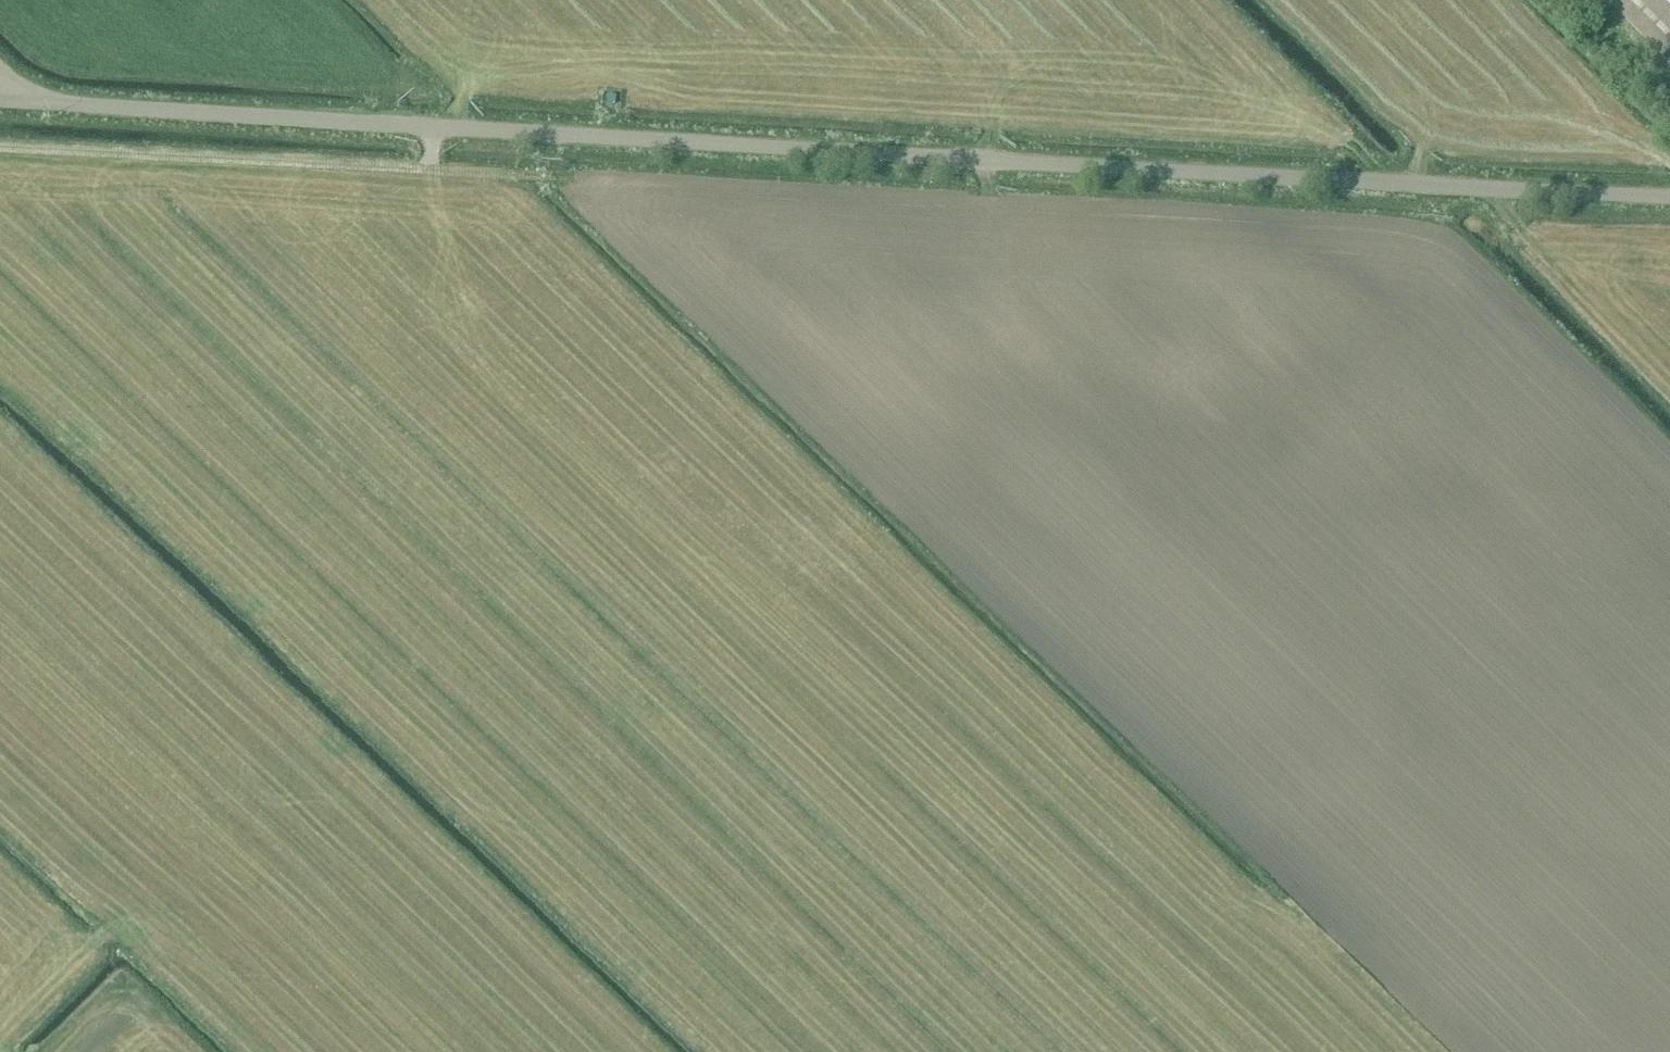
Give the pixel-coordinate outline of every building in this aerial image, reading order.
[(1669,65),(1669,0),(1605,0),(1669,65)]
